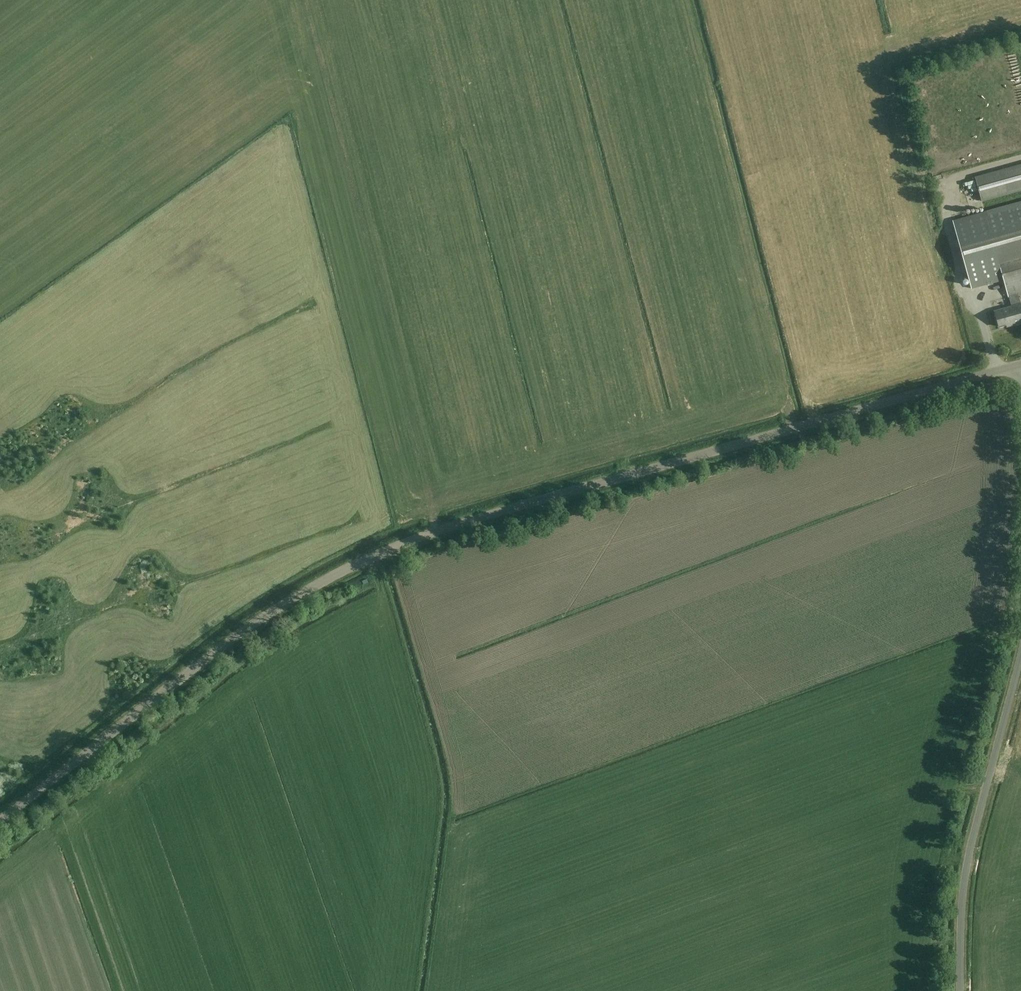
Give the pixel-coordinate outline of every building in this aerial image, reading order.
[(975,177),(982,202),(1020,191),(1020,165),(975,177)] [(975,179),(965,183),(970,199),(980,195),(975,179)] [(953,221),(972,289),(1004,281),(1009,298),(1012,307),(995,312),(999,328),(1010,325),(1011,326),(1020,323),(1020,304),(1018,295),(1020,294),(1020,202),(985,212),(953,221)]
